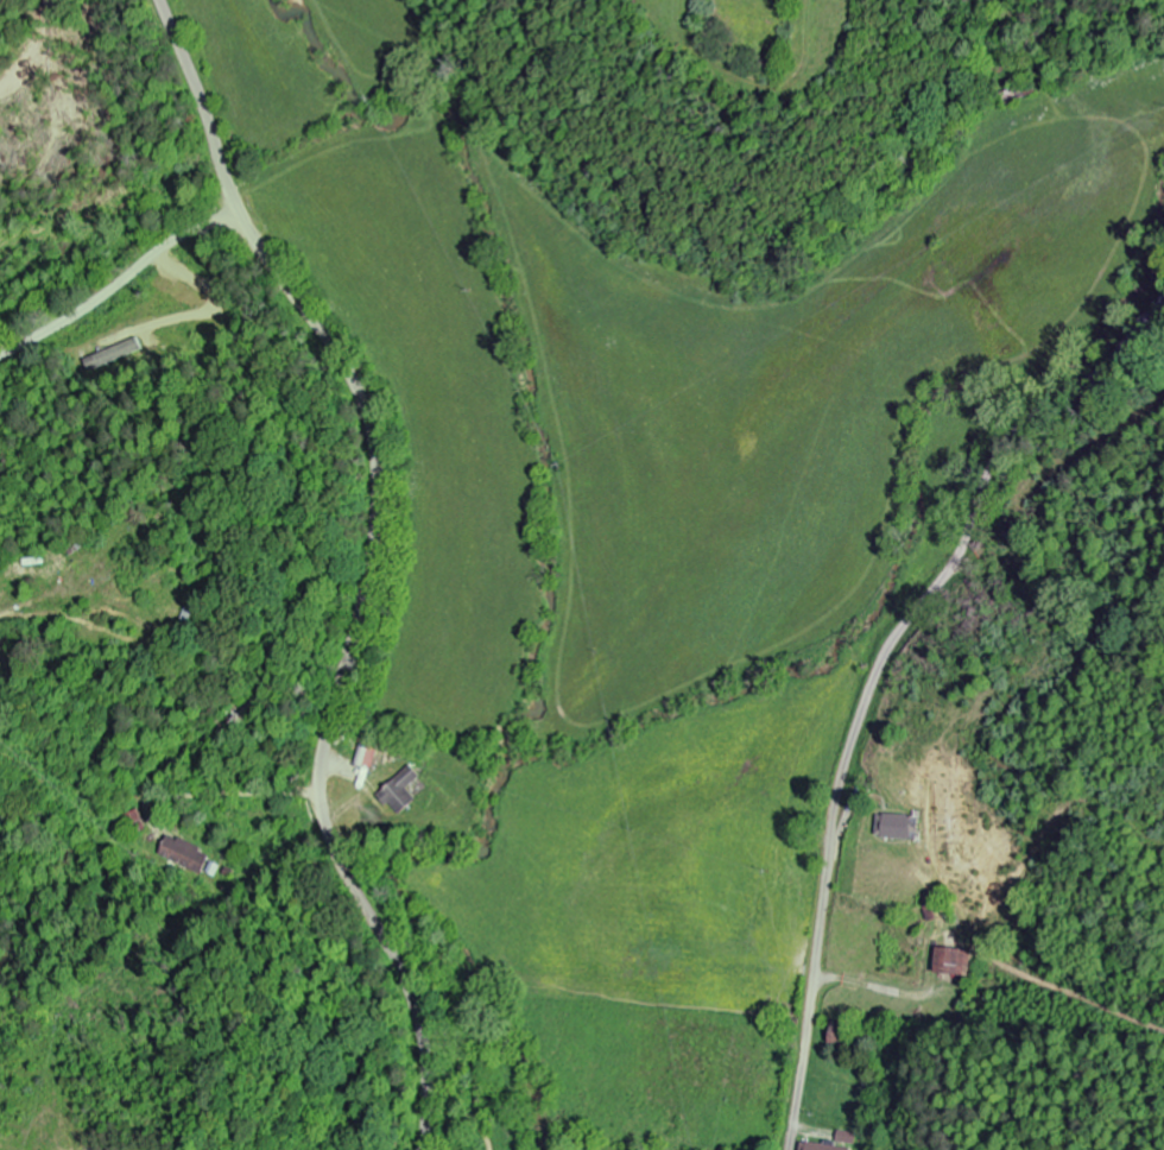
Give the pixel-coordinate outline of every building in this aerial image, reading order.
[(81,362),(90,385),(148,362),(139,340),(81,362)] [(376,769),(381,749),(364,745),(359,765),(376,769)] [(412,790),(426,777),(415,766),(383,795),(405,818),(423,801),(412,790)] [(881,837),(917,842),(920,819),(884,814),(881,837)] [(209,875),(216,853),(171,838),(163,861),(209,875)] [(973,951),(933,949),(932,975),(972,976),(973,951)] [(805,1141),(803,1149),(847,1149),(805,1141)]
